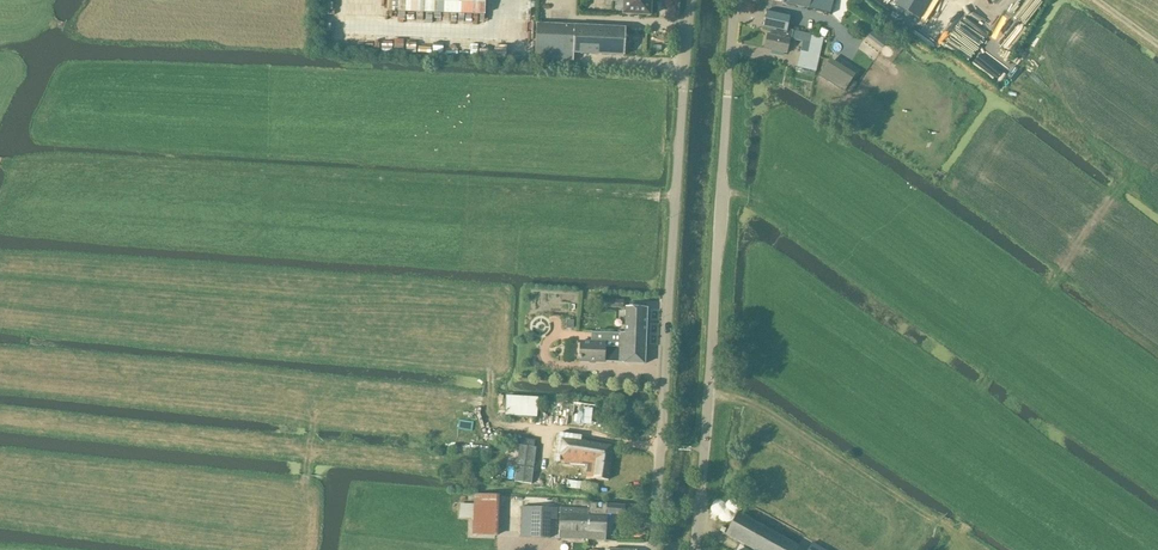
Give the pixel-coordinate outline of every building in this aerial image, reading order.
[(486,0),(399,0),(399,12),(485,15),(486,0)] [(623,15),(650,16),(651,5),(654,3),(654,0),(624,0),(623,15)] [(776,1),(808,9),(830,14),(834,0),(772,0),(776,1)] [(900,5),(924,20),(937,0),(903,0),(900,5)] [(791,39),(793,31),(787,30),(790,15),(767,10),(763,28),(773,30),(772,35),(768,34),(765,49),(787,53),(790,39),(791,39)] [(536,24),(535,59),(537,59),(552,60),(573,61),(574,53),(623,56),(625,28),(536,24)] [(873,29),(868,35),(884,47),(889,40),(890,39),(874,27),(873,29)] [(794,31),(792,40),(809,44),(806,59),(799,58),(797,67),(809,69),(816,71),(823,38),(811,35),(794,31)] [(825,81),(852,88),(857,68),(830,61),(825,81)] [(623,308),(624,300),(601,299),(601,307),(623,308)] [(619,360),(619,363),(645,364),(646,344),(646,334),(647,309),(626,308),(625,333),(620,333),(619,333),(619,338),(619,360)] [(579,357),(579,359),(580,359),(580,362),(604,363),(604,360),(619,360),(619,338),(619,333),(609,333),(605,333),(605,343),(592,342),(580,342),(580,344),(580,357),(579,357)] [(505,397),(504,415),(519,416),(520,398),(520,397),(505,396),(505,397)] [(579,406),(578,411),(576,411),(576,425),(595,425),(596,407),(579,406)] [(521,438),(520,445),(534,447),(535,440),(521,438)] [(562,439),(559,462),(590,464),(596,465),(594,478),(608,480),(612,446),(562,439)] [(520,445),(515,482),(532,484),(536,448),(520,445)] [(569,488),(590,489),(590,481),(569,481),(569,488)] [(495,536),(497,495),(475,494),(473,535),(495,536)] [(590,503),(590,509),(588,540),(605,541),(607,514),(637,516),(638,505),(624,504),(624,506),(602,504),(602,509),(596,509),(596,504),(590,503)] [(522,507),(521,537),(549,538),(550,519),(557,519),(557,508),(522,507)] [(588,540),(590,509),(560,508),(559,538),(588,540)] [(740,542),(754,549),(797,549),(799,546),(738,512),(726,534),(740,542)]
